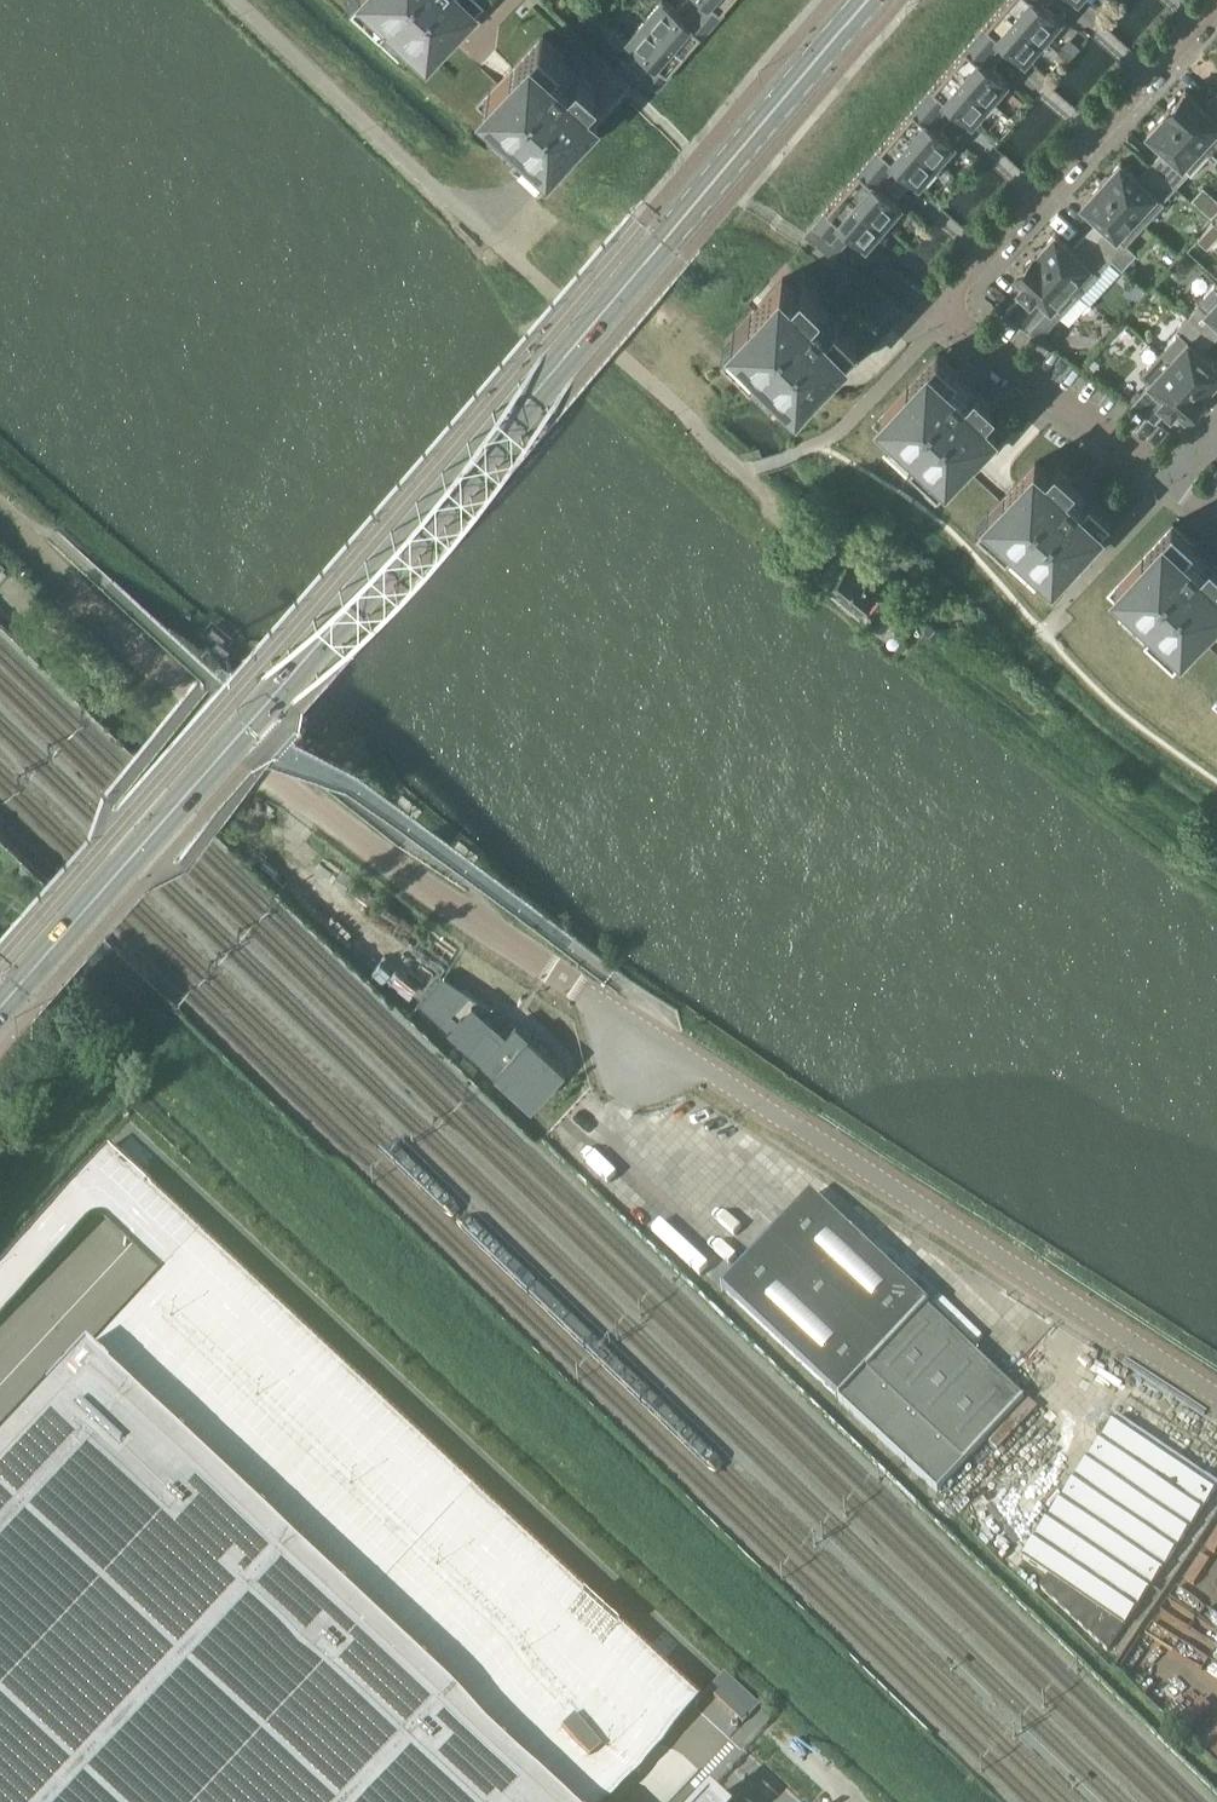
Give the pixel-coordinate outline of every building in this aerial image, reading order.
[(413,60),(469,0),(349,0),(413,60)] [(689,0),(686,0),(678,9),(667,0),(661,0),(646,17),(685,51),(712,20),(689,0)] [(712,20),(729,0),(689,0),(712,20)] [(1043,36),(1059,16),(1045,4),(1048,0),(1005,0),(1004,2),(1043,36)] [(1043,36),(1004,2),(977,33),(1001,54),(1011,43),(1025,56),(1043,36)] [(685,51),(646,17),(629,36),(644,49),(634,61),(658,82),(685,51)] [(950,64),(989,98),(1006,78),(991,66),(1001,54),(977,33),(950,64)] [(499,81),(477,104),(543,167),(572,137),(578,142),(596,123),(590,118),(601,106),(588,95),(598,85),(543,34),(513,66),(499,81)] [(989,98),(950,64),(923,95),(948,116),(957,105),(972,118),(989,98)] [(1215,93),(1203,105),(1185,88),(1177,97),(1175,95),(1167,104),(1169,106),(1165,109),(1210,151),(1216,144),(1216,95),(1215,93)] [(897,126),(936,160),(953,140),(938,127),(948,116),(923,95),(897,126)] [(1150,161),(1176,185),(1189,171),(1190,173),(1210,151),(1165,109),(1165,110),(1166,111),(1146,131),(1163,147),(1150,161)] [(936,160),(897,126),(870,157),(894,178),(904,167),(919,179),(936,160)] [(843,188),(882,222),(899,202),(885,189),(894,178),(870,157),(843,188)] [(1176,185),(1150,161),(1137,175),(1120,160),(1100,181),(1145,222),(1164,201),(1163,199),(1176,185)] [(1084,232),(1110,256),(1123,242),(1125,244),(1145,222),(1100,181),(1081,203),(1098,218),(1084,232)] [(851,229),(866,241),(882,222),(843,188),(805,232),(830,254),(851,229)] [(1110,256),(1084,232),(1071,247),(1054,231),(1036,252),(1035,251),(1034,252),(1079,293),(1099,272),(1097,271),(1110,256)] [(1003,312),(1028,330),(1050,306),(1059,315),(1079,293),(1034,252),(1014,273),(1023,281),(1018,287),(1022,291),(1003,312)] [(765,283),(747,301),(753,307),(724,337),(790,400),(857,331),(803,279),(794,289),(781,278),(771,289),(765,283)] [(1216,281),(1197,302),(1198,303),(1187,316),(1213,339),(1216,335),(1216,281)] [(1213,339),(1187,316),(1175,329),(1178,332),(1160,352),(1204,393),(1205,392),(1204,392),(1216,378),(1216,366),(1202,351),(1213,339)] [(992,403),(937,352),(871,423),(938,485),(972,449),(996,424),(983,413),(992,403)] [(1185,415),(1204,393),(1160,352),(1140,373),(1150,382),(1130,403),(1154,421),(1166,408),(1171,413),(1176,407),(1185,415)] [(978,522),(1044,584),(1111,513),(1056,462),(1047,472),(1035,460),(1014,483),(978,522)] [(1107,593),(1174,656),(1216,609),(1216,563),(1216,562),(1173,522),(1107,593)] [(829,585),(859,610),(873,594),(889,608),(890,607),(893,610),(891,612),(906,625),(915,614),(900,601),(900,602),(897,600),(898,598),(895,595),(901,588),(890,579),(884,586),(868,573),(865,576),(848,562),(829,585)] [(530,1034),(516,1021),(503,1035),(489,1022),(492,1018),(485,1011),(490,1005),(444,974),(420,1001),(532,1104),(566,1067),(548,1050),(552,1046),(534,1030),(530,1034)] [(681,1719),(696,1702),(107,1153),(0,1267),(0,1323),(98,1218),(144,1262),(162,1278),(0,1452),(0,1801),(604,1801),(681,1719)] [(841,1406),(927,1310),(856,1242),(809,1199),(803,1205),(769,1242),(722,1292),(838,1403),(841,1406)] [(927,1310),(841,1406),(913,1474),(937,1494),(1024,1401),(984,1364),(970,1350),(968,1350),(933,1316),(939,1310),(933,1305),(927,1310)] [(1021,1560),(1047,1577),(1039,1589),(1105,1651),(1162,1568),(1168,1571),(1200,1525),(1194,1520),(1199,1513),(1205,1517),(1216,1500),(1216,1458),(1130,1399),(1021,1560)]
